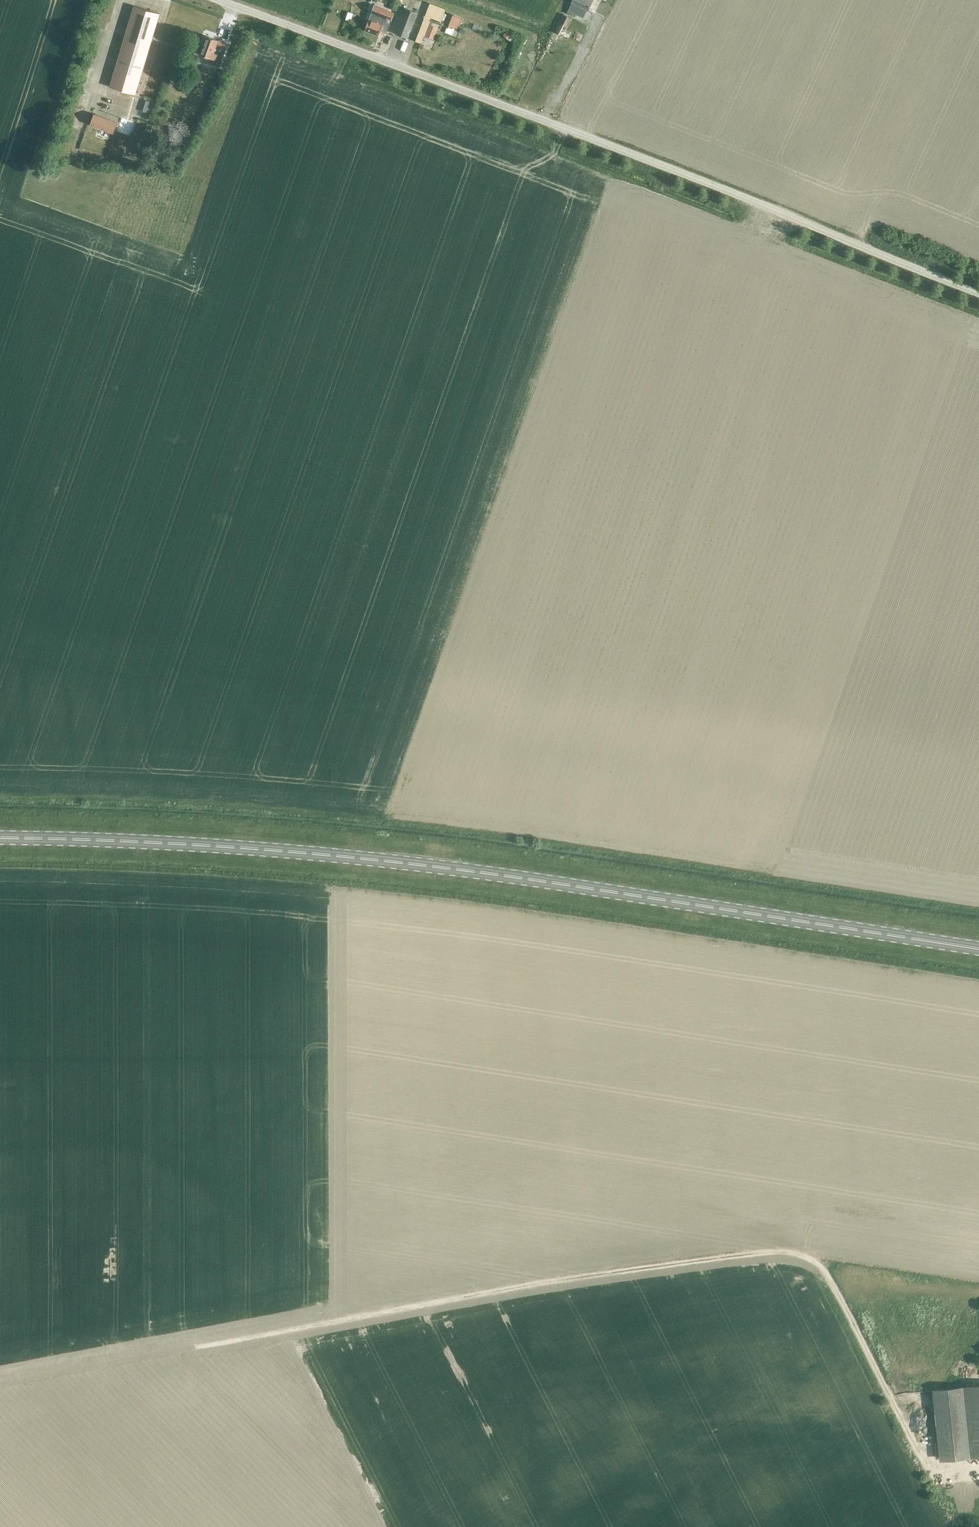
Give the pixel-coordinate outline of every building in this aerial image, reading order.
[(566,14),(573,17),(575,15),(582,18),(586,10),(587,11),(592,0),(573,0),(571,3),(566,14)] [(159,14),(155,13),(134,6),(110,87),(135,95),(159,14)] [(385,34),(393,14),(373,6),(370,14),(368,20),(367,20),(363,31),(378,36),(380,32),(385,34)] [(404,8),(394,34),(407,39),(417,13),(404,8)] [(559,25),(554,35),(558,37),(564,27),(566,28),(570,19),(563,16),(559,25)] [(428,25),(424,36),(433,40),(437,28),(428,25)] [(507,31),(503,36),(508,41),(513,35),(507,31)] [(206,36),(199,54),(213,59),(211,65),(219,68),(228,44),(218,41),(218,40),(206,36)] [(94,114),(90,126),(113,135),(117,123),(94,114)] [(978,1454),(978,1386),(932,1391),(938,1458),(978,1454)]
